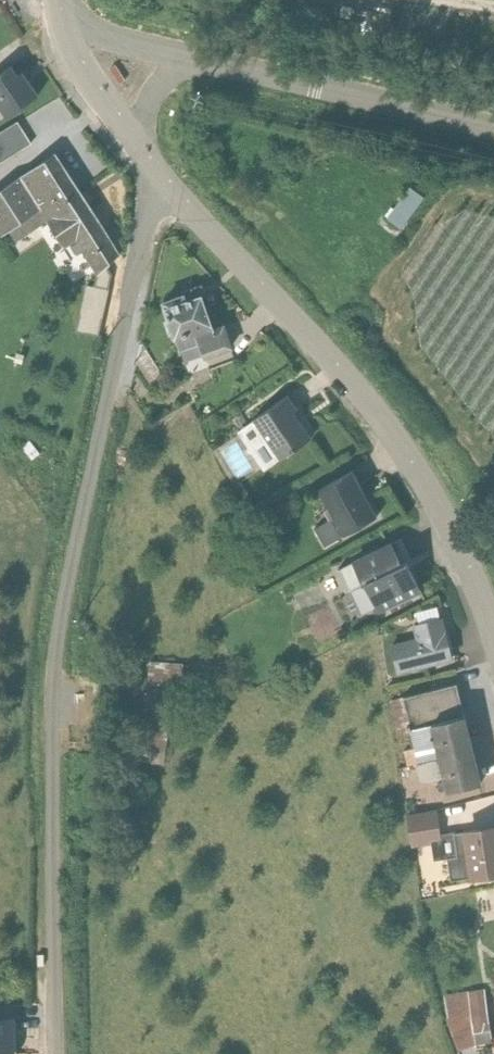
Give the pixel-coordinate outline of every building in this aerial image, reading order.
[(450,20),(451,2),(439,2),(438,20),(450,20)] [(0,74),(0,109),(7,117),(37,96),(22,74),(22,73),(17,77),(10,67),(0,74)] [(0,134),(0,164),(31,144),(17,123),(0,134)] [(0,189),(0,232),(2,235),(8,231),(15,242),(47,221),(64,247),(70,244),(76,254),(81,250),(99,274),(119,254),(104,229),(55,154),(0,189)] [(389,208),(383,217),(400,229),(423,198),(409,188),(392,210),(389,208)] [(82,327),(103,330),(109,284),(87,281),(82,327)] [(184,295),(182,295),(163,302),(170,320),(165,321),(170,334),(174,333),(183,360),(202,354),(204,357),(231,348),(223,326),(213,329),(202,297),(201,296),(186,301),(184,295)] [(264,436),(249,447),(263,470),(311,439),(293,412),(296,410),(287,396),(253,419),(264,436)] [(264,436),(253,419),(237,430),(249,447),(264,436)] [(29,440),(21,447),(31,460),(40,454),(29,440)] [(333,518),(343,536),(376,518),(351,472),(318,490),(328,508),(323,510),(329,520),(333,518)] [(333,518),(329,520),(314,528),(324,547),(343,536),(333,518)] [(364,584),(376,607),(377,611),(419,591),(406,563),(400,565),(391,544),(337,569),(348,591),(350,591),(364,584)] [(364,584),(350,591),(361,615),(376,607),(364,584)] [(418,625),(439,620),(436,607),(415,613),(418,625)] [(439,620),(418,625),(412,627),(415,638),(390,644),(397,673),(450,660),(441,620),(439,620)] [(150,660),(142,760),(164,762),(173,675),(181,675),(183,663),(150,660)] [(416,764),(472,750),(456,685),(388,701),(397,736),(411,733),(414,747),(402,751),(406,767),(416,764)] [(472,750),(416,764),(420,783),(442,777),(446,793),(480,785),(472,750)] [(406,815),(411,847),(431,845),(433,861),(446,860),(450,881),(493,875),(493,828),(440,836),(436,810),(406,815)] [(491,1039),(484,990),(443,996),(448,1017),(445,1018),(457,1051),(476,1045),(493,1043),(493,1039),(491,1039)] [(10,1043),(12,1043),(11,1029),(12,1024),(0,1024),(0,1053),(10,1053),(10,1043)]
